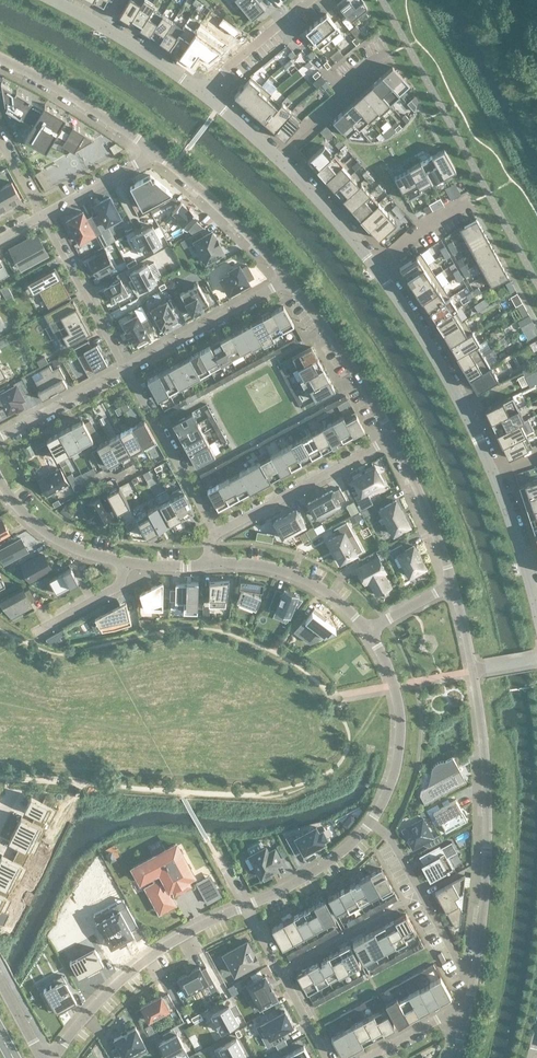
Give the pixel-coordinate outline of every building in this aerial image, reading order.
[(119,15),(129,22),(141,3),(135,0),(127,0),(119,15)] [(154,4),(154,3),(153,3),(152,3),(152,2),(151,2),(150,2),(150,1),(149,1),(149,0),(148,0),(143,0),(141,3),(129,22),(139,28),(152,8),(154,4)] [(251,20),(265,9),(258,0),(235,0),(251,20)] [(363,0),(342,0),(337,4),(351,21),(367,8),(363,0)] [(152,8),(139,28),(149,34),(162,14),(152,8)] [(321,17),(315,22),(329,39),(340,30),(326,13),(321,17)] [(172,21),(162,14),(149,34),(159,41),(172,21)] [(222,18),(218,24),(235,37),(241,32),(222,18)] [(172,21),(159,41),(169,47),(182,28),(182,27),(172,21)] [(329,39),(315,22),(310,27),(305,31),(319,48),(329,39)] [(179,54),(195,31),(185,24),(182,27),(182,28),(169,47),(179,54)] [(356,25),(350,30),(360,42),(366,38),(356,25)] [(195,31),(179,54),(191,63),(199,51),(208,58),(220,49),(195,31)] [(392,66),(382,76),(399,95),(410,86),(392,66)] [(244,104),(261,85),(251,76),(243,86),(241,85),(238,88),(240,89),(234,95),(244,104)] [(382,76),(372,85),(390,104),(399,95),(382,76)] [(51,108),(44,104),(43,107),(30,100),(31,99),(16,90),(15,91),(1,83),(5,108),(20,117),(32,124),(24,138),(46,151),(54,137),(62,142),(74,149),(75,150),(94,138),(84,132),(85,131),(72,124),(72,125),(64,120),(66,117),(59,113),(51,108)] [(261,85),(244,104),(254,113),(269,96),(271,94),(261,85)] [(390,104),(372,85),(362,93),(378,111),(380,113),(390,104)] [(362,93),(352,102),(369,120),(378,111),(362,93)] [(269,96),(254,113),(264,122),(279,105),(269,96)] [(411,100),(407,103),(414,112),(416,106),(411,100)] [(279,105),(264,122),(274,130),(291,111),(281,102),(279,105)] [(369,120),(352,102),(343,111),(357,127),(359,129),(369,120)] [(291,111),(274,130),(284,139),(301,120),(291,111)] [(357,127),(343,111),(332,120),(347,136),(357,127)] [(122,149),(115,144),(109,147),(113,154),(122,149)] [(324,145),(308,160),(316,170),(333,155),(324,145)] [(455,170),(444,149),(432,155),(443,177),(455,170)] [(343,164),(334,154),(333,155),(316,170),(325,180),(341,165),(343,164)] [(431,181),(432,183),(443,177),(432,155),(420,162),(431,181)] [(409,168),(419,187),(431,181),(420,162),(409,168)] [(334,189),(350,175),(341,165),(325,180),(334,189)] [(394,176),(407,199),(422,191),(419,187),(409,168),(394,176)] [(130,186),(142,209),(172,193),(150,175),(130,186)] [(359,184),(350,175),(334,189),(343,199),(359,185),(359,184)] [(10,208),(16,204),(15,203),(21,199),(11,182),(0,188),(0,189),(9,205),(9,206),(10,208)] [(359,184),(359,185),(343,199),(351,209),(369,193),(361,183),(360,183),(359,184)] [(2,212),(1,210),(9,206),(9,205),(0,189),(0,213),(2,212)] [(351,209),(360,219),(378,203),(369,193),(351,209)] [(109,197),(94,205),(105,225),(108,224),(109,225),(111,226),(118,222),(118,220),(118,218),(120,217),(109,197)] [(187,228),(192,233),(202,227),(194,220),(198,216),(189,208),(188,209),(181,202),(172,212),(179,218),(177,221),(186,229),(187,228)] [(387,212),(378,203),(360,219),(369,228),(387,212)] [(426,213),(432,210),(429,205),(423,208),(426,213)] [(82,212),(67,220),(79,242),(95,234),(82,212)] [(396,223),(387,212),(369,228),(378,238),(378,239),(396,223)] [(465,240),(483,231),(476,219),(459,228),(465,240)] [(149,228),(135,235),(144,252),(161,243),(158,238),(163,235),(159,227),(154,230),(154,229),(150,231),(149,228)] [(200,231),(187,238),(190,244),(195,242),(201,254),(199,255),(204,262),(205,261),(206,262),(214,257),(215,259),(222,254),(222,253),(223,253),(219,245),(219,244),(218,244),(216,240),(216,239),(215,239),(211,231),(203,236),(200,231)] [(472,252),(489,242),(483,231),(465,240),(463,241),(470,253),(472,252)] [(36,234),(9,249),(15,260),(20,257),(26,267),(48,255),(36,234)] [(478,263),(495,254),(489,242),(472,252),(478,263)] [(106,252),(88,261),(97,277),(114,267),(106,252)] [(407,278),(428,264),(420,253),(399,266),(407,278)] [(484,275),(502,265),(495,254),(478,263),(475,264),(482,276),(485,275),(484,275)] [(8,275),(0,259),(0,279),(8,275)] [(126,264),(128,267),(137,263),(135,259),(126,264)] [(133,279),(128,281),(133,290),(141,285),(143,288),(156,281),(147,264),(130,273),(133,279)] [(414,289),(435,275),(428,264),(407,278),(414,289)] [(239,266),(230,271),(232,273),(221,279),(222,280),(220,281),(224,289),(226,288),(229,294),(235,290),(235,291),(236,290),(238,289),(239,288),(248,283),(247,281),(254,278),(247,265),(240,269),(239,266)] [(491,287),(508,277),(502,265),(484,275),(485,275),(491,287)] [(45,272),(32,279),(33,280),(27,283),(32,294),(39,290),(48,307),(48,308),(70,296),(60,278),(61,278),(55,267),(51,269),(52,269),(46,273),(45,272)] [(104,288),(111,302),(128,293),(123,284),(128,281),(123,271),(117,274),(119,279),(112,283),(112,284),(104,288)] [(421,300),(440,287),(440,288),(442,286),(435,275),(414,289),(421,300)] [(509,280),(504,283),(509,292),(515,289),(509,280)] [(184,291),(180,293),(191,314),(192,313),(192,314),(203,308),(202,307),(208,304),(197,283),(193,286),(192,284),(183,289),(184,291)] [(8,286),(2,289),(7,298),(13,295),(8,286)] [(440,287),(421,300),(428,311),(447,298),(440,288),(440,287)] [(516,293),(510,296),(515,306),(522,303),(516,293)] [(436,322),(454,310),(447,298),(428,311),(436,322)] [(484,298),(477,303),(481,308),(488,304),(484,298)] [(44,314),(62,347),(90,332),(73,302),(71,303),(70,300),(44,314)] [(176,319),(167,301),(151,310),(161,327),(162,326),(163,329),(171,325),(177,321),(176,319)] [(526,310),(522,303),(516,306),(520,313),(526,310)] [(272,312),(283,331),(294,325),(283,306),(272,312)] [(443,333),(462,322),(454,310),(436,322),(443,333)] [(272,337),(273,337),(283,331),(272,312),(262,317),(272,337)] [(149,337),(147,333),(154,329),(148,319),(141,322),(137,315),(123,323),(135,345),(149,337)] [(528,315),(521,319),(527,329),(534,325),(528,315)] [(272,337),(262,317),(251,323),(262,342),(262,343),(264,346),(274,340),(273,337),(272,337)] [(449,344),(471,332),(465,320),(462,322),(443,333),(449,344)] [(252,348),(262,343),(262,342),(251,323),(241,329),(252,348)] [(527,330),(531,337),(536,334),(536,331),(534,326),(527,330)] [(241,353),(241,352),(251,347),(251,348),(252,348),(241,329),(231,334),(241,353)] [(477,344),(479,343),(479,342),(472,331),(471,332),(449,344),(456,356),(477,344)] [(242,354),(241,352),(241,353),(231,334),(220,340),(231,359),(242,354)] [(91,347),(88,340),(73,349),(87,375),(107,364),(108,363),(105,358),(104,359),(100,351),(101,351),(98,344),(96,345),(96,344),(91,347)] [(220,340),(210,346),(220,365),(231,359),(220,340)] [(477,344),(456,356),(463,367),(483,355),(477,344)] [(210,346),(200,351),(210,371),(220,365),(210,346)] [(298,368),(307,363),(317,358),(311,346),(292,357),(298,368)] [(200,376),(210,371),(200,351),(189,357),(200,376)] [(490,366),(483,355),(463,367),(469,378),(490,366)] [(44,356),(37,361),(40,366),(47,362),(44,356)] [(59,357),(52,361),(55,367),(62,362),(59,357)] [(189,382),(200,376),(189,357),(179,363),(189,382)] [(317,358),(307,363),(298,368),(303,378),(323,368),(317,358)] [(179,388),(189,382),(179,363),(173,366),(168,368),(179,388)] [(42,400),(58,391),(67,386),(63,379),(65,378),(59,367),(53,371),(50,365),(40,371),(42,376),(34,381),(40,391),(37,392),(42,400)] [(469,378),(476,391),(490,383),(491,384),(497,381),(496,379),(498,379),(491,366),(490,366),(469,378)] [(529,366),(522,370),(524,375),(531,372),(529,366)] [(169,393),(179,388),(168,368),(158,374),(169,393)] [(328,378),(323,368),(303,378),(300,380),(306,391),(309,389),(328,378)] [(532,372),(525,376),(529,385),(536,382),(532,372)] [(158,400),(169,393),(158,374),(147,380),(158,400)] [(523,375),(517,377),(521,387),(527,384),(523,375)] [(309,389),(315,400),(334,389),(328,378),(309,389)] [(17,409),(22,406),(20,402),(24,400),(16,385),(0,394),(0,408),(3,407),(7,415),(17,409)] [(512,396),(484,409),(491,422),(518,408),(512,396)] [(126,403),(120,406),(124,412),(129,409),(126,403)] [(120,406),(115,409),(118,415),(124,412),(120,406)] [(518,408),(491,422),(496,433),(520,422),(524,420),(518,408)] [(354,411),(343,417),(353,435),(364,429),(354,411)] [(191,412),(172,422),(175,429),(178,427),(181,432),(178,433),(178,434),(197,423),(191,412)] [(332,421),(343,441),(353,435),(343,417),(343,416),(332,421)] [(82,420),(70,427),(81,446),(93,439),(88,430),(85,424),(82,420)] [(144,420),(132,427),(142,446),(154,439),(144,420)] [(332,421),(322,427),(332,447),(336,445),(335,445),(337,444),(336,441),(340,439),(341,439),(342,441),(343,441),(332,421)] [(496,433),(502,445),(526,434),(520,422),(496,433)] [(203,433),(197,423),(178,434),(181,439),(184,437),(186,442),(184,444),(203,433)] [(81,446),(70,427),(59,433),(69,452),(81,446)] [(120,433),(131,452),(142,446),(132,427),(120,433)] [(311,433),(322,452),(332,447),(322,427),(311,433)] [(69,452),(59,433),(46,440),(57,459),(69,452)] [(120,433),(109,439),(119,459),(131,452),(120,433)] [(184,444),(189,454),(209,444),(203,433),(184,444)] [(301,438),(312,458),(322,452),(311,433),(301,438)] [(508,458),(532,446),(526,434),(502,445),(508,458)] [(301,464),(312,458),(301,438),(291,444),(301,464)] [(106,464),(107,465),(119,459),(109,439),(97,446),(102,456),(106,464)] [(46,444),(36,450),(40,457),(50,451),(46,444)] [(215,455),(209,444),(189,454),(195,465),(215,455)] [(291,444),(280,450),(291,469),(301,464),(291,444)] [(280,475),(291,469),(280,450),(270,455),(280,475)] [(270,481),(280,475),(270,455),(269,453),(258,459),(259,461),(270,481)] [(102,456),(96,460),(100,467),(106,464),(102,456)] [(259,461),(249,467),(260,486),(270,481),(259,461)] [(249,492),(260,486),(249,467),(239,472),(249,492)] [(358,489),(352,492),(358,504),(370,498),(366,491),(382,483),(374,467),(367,471),(359,475),(353,479),(358,489)] [(60,468),(38,480),(46,495),(68,483),(60,468)] [(87,471),(81,474),(84,479),(90,476),(87,471)] [(239,498),(249,492),(239,472),(228,478),(239,498)] [(72,473),(67,476),(72,486),(77,483),(72,473)] [(229,503),(239,498),(228,478),(218,484),(229,503)] [(519,486),(523,499),(536,494),(536,480),(519,486)] [(218,509),(229,503),(218,484),(207,490),(218,509)] [(129,506),(119,487),(107,493),(114,507),(117,512),(129,506)] [(171,498),(181,517),(194,511),(181,488),(169,494),(171,498)] [(332,490),(308,503),(315,517),(346,500),(340,488),(333,492),(332,490)] [(85,512),(89,520),(95,517),(98,523),(111,516),(108,510),(114,507),(107,493),(87,504),(90,509),(85,512)] [(536,508),(536,494),(523,499),(527,511),(536,508)] [(171,498),(159,505),(170,524),(181,517),(171,498)] [(385,524),(390,533),(392,532),(393,534),(409,525),(395,500),(380,509),(387,523),(385,524)] [(353,502),(346,506),(351,515),(358,511),(353,502)] [(60,511),(66,516),(72,509),(66,504),(60,511)] [(159,505),(148,511),(158,530),(170,524),(159,505)] [(536,521),(536,508),(527,511),(531,523),(536,521)] [(274,521),(273,522),(274,522),(282,537),(282,538),(283,538),(283,537),(304,526),(305,526),(305,525),(304,525),(296,510),(297,510),(296,509),(295,510),(287,514),(282,517),(274,521)] [(361,512),(364,517),(369,514),(366,509),(361,512)] [(148,511),(136,518),(146,537),(158,530),(148,511)] [(358,513),(349,518),(352,524),(362,519),(358,513)] [(0,521),(0,538),(9,533),(2,520),(0,521)] [(337,536),(328,540),(332,547),(336,556),(336,555),(340,562),(362,550),(346,522),(333,529),(337,536)] [(313,527),(305,531),(309,538),(317,534),(313,527)] [(4,565),(12,561),(28,552),(21,538),(0,549),(0,559),(4,565)] [(417,571),(425,567),(413,546),(404,550),(401,544),(389,551),(393,558),(398,555),(409,575),(410,575),(411,577),(418,573),(417,571)] [(380,549),(376,551),(380,559),(385,557),(380,549)] [(51,568),(43,554),(22,566),(29,579),(51,568)] [(356,569),(365,584),(369,581),(376,595),(383,591),(383,592),(384,591),(384,590),(390,587),(383,574),(386,572),(378,557),(356,569)] [(49,580),(57,593),(78,582),(70,568),(49,580)] [(209,581),(208,605),(225,606),(229,579),(209,581)] [(261,591),(262,591),(263,582),(257,581),(253,581),(246,580),(241,580),(239,587),(243,588),(242,590),(237,603),(239,604),(239,603),(253,609),(253,610),(255,610),(261,597),(260,597),(261,591)] [(162,609),(163,582),(139,594),(144,609),(162,609)] [(190,584),(175,583),(175,589),(170,589),(169,601),(175,601),(175,602),(183,602),(183,612),(197,612),(198,582),(191,582),(190,584)] [(0,598),(0,603),(14,620),(23,614),(20,610),(31,604),(30,602),(35,599),(29,589),(24,591),(22,587),(23,587),(23,586),(0,598)] [(281,596),(274,593),(268,608),(290,617),(303,599),(298,597),(299,594),(284,588),(281,596)] [(126,601),(95,618),(102,631),(115,629),(131,624),(126,601)] [(303,618),(293,631),(309,643),(335,629),(324,620),(327,617),(326,617),(326,618),(314,609),(315,608),(314,608),(305,620),(303,618)] [(435,764),(433,766),(432,768),(428,786),(421,790),(420,795),(424,804),(463,783),(456,771),(459,770),(452,757),(445,761),(443,761),(440,761),(437,762),(435,764)] [(31,796),(24,809),(35,814),(36,814),(46,819),(56,799),(45,794),(42,801),(31,796)] [(455,799),(433,812),(444,833),(467,820),(455,799)] [(21,816),(15,828),(36,839),(46,819),(36,814),(35,814),(32,821),(21,816)] [(423,818),(407,826),(402,829),(404,833),(413,849),(427,841),(430,846),(442,840),(439,834),(433,837),(423,818)] [(294,833),(286,837),(295,854),(302,850),(303,852),(304,853),(305,853),(311,849),(317,846),(323,843),(324,842),(324,841),(323,841),(323,840),(327,838),(322,830),(319,832),(316,827),(296,837),(294,833)] [(15,828),(8,841),(19,846),(16,853),(26,858),(36,839),(15,828)] [(261,841),(247,849),(250,855),(256,866),(254,867),(258,875),(260,874),(261,876),(263,876),(264,878),(271,874),(269,872),(277,868),(275,864),(281,861),(274,848),(268,852),(265,847),(261,841)] [(439,845),(423,854),(427,862),(421,865),(422,866),(421,867),(422,867),(424,871),(430,881),(447,871),(447,872),(450,870),(449,870),(455,867),(449,857),(457,852),(451,841),(441,847),(439,845)] [(161,880),(147,888),(152,896),(155,903),(160,911),(173,904),(165,889),(169,887),(170,887),(175,884),(176,887),(185,882),(184,880),(191,876),(193,875),(177,846),(166,852),(165,849),(164,849),(165,850),(153,856),(152,856),(154,859),(140,866),(140,867),(137,868),(142,877),(148,874),(159,868),(165,879),(161,881),(161,880)] [(111,852),(110,851),(104,854),(109,862),(115,859),(114,857),(111,852)] [(0,857),(0,869),(16,877),(26,858),(16,853),(12,860),(2,854),(0,857)] [(393,891),(381,868),(370,874),(380,893),(379,893),(382,897),(393,891)] [(7,897),(16,877),(0,869),(0,894),(7,897)] [(370,874),(359,880),(369,898),(379,893),(380,893),(370,874)] [(435,892),(455,928),(460,925),(461,909),(463,893),(465,875),(435,892)] [(352,884),(349,886),(360,905),(370,899),(369,898),(359,880),(360,883),(355,885),(354,883),(352,884)] [(349,911),(360,905),(349,886),(344,889),(344,888),(343,889),(340,890),(340,891),(339,891),(349,910),(348,910),(349,911)] [(216,887),(202,894),(207,903),(221,896),(216,887)] [(339,891),(328,897),(338,916),(348,910),(349,910),(339,891)] [(315,904),(314,905),(324,924),(335,918),(325,899),(323,900),(322,900),(323,900),(316,904),(315,904)] [(98,923),(96,925),(99,931),(101,930),(111,948),(134,935),(131,930),(138,926),(126,905),(96,921),(98,923)] [(314,905),(303,911),(314,930),(324,924),(314,905)] [(303,911),(293,916),(304,936),(314,930),(303,911)] [(406,914),(395,920),(405,938),(416,932),(406,914)] [(304,936),(293,916),(283,922),(293,941),(304,936)] [(407,942),(405,938),(395,920),(384,926),(395,945),(396,947),(407,942)] [(283,922),(272,928),(282,948),(293,941),(283,922)] [(384,926),(374,931),(385,951),(395,945),(384,926)] [(374,931),(364,937),(374,956),(385,951),(374,931)] [(364,937),(353,943),(363,962),(374,956),(364,937)] [(247,942),(224,954),(235,974),(257,961),(257,960),(254,955),(253,954),(247,942)] [(350,945),(339,951),(349,970),(360,964),(350,945)] [(94,948),(69,962),(78,978),(86,974),(88,977),(95,973),(94,970),(103,964),(94,948)] [(328,956),(339,976),(349,970),(339,951),(328,956)] [(339,976),(328,956),(323,959),(324,961),(320,964),(318,962),(328,981),(339,976)] [(318,962),(307,968),(318,987),(328,981),(318,962)] [(191,971),(186,974),(179,978),(178,978),(178,979),(186,994),(208,982),(212,979),(206,968),(201,970),(200,967),(199,966),(198,967),(191,971)] [(307,993),(318,987),(307,968),(296,974),(307,993)] [(44,1003),(49,1012),(54,1009),(57,1015),(66,1010),(65,1007),(76,1001),(74,998),(62,975),(53,980),(55,983),(43,990),(49,1000),(44,1003)] [(269,982),(265,976),(265,975),(264,975),(248,984),(247,984),(242,987),(247,997),(253,994),(259,1006),(260,1007),(261,1007),(276,998),(277,998),(277,997),(273,990),(273,989),(272,988),(272,989),(269,983),(269,982)] [(440,977),(429,983),(440,1002),(451,996),(440,977)] [(429,983),(419,989),(429,1008),(440,1002),(429,983)] [(233,985),(227,988),(231,995),(237,992),(233,985)] [(419,989),(408,994),(408,995),(409,996),(419,1014),(429,1008),(419,989)] [(161,995),(141,1006),(149,1021),(169,1010),(168,1008),(174,1005),(168,994),(162,997),(161,995)] [(409,1019),(399,1001),(396,996),(385,1002),(398,1025),(409,1019)] [(399,1001),(409,1019),(419,1014),(409,996),(399,1001)] [(225,1007),(211,1014),(221,1031),(238,1022),(235,1016),(239,1014),(235,1006),(231,1008),(230,1007),(226,1009),(225,1007)] [(384,1008),(373,1014),(384,1033),(395,1027),(384,1008)] [(286,1038),(283,1032),(293,1026),(292,1025),(285,1012),(284,1011),(261,1023),(270,1039),(270,1038),(274,1044),(286,1038)] [(202,1017),(199,1013),(191,1017),(193,1021),(202,1017)] [(363,1019),(373,1039),(384,1033),(373,1014),(363,1019)] [(373,1039),(363,1019),(352,1025),(363,1044),(373,1039)] [(352,1025),(342,1031),(353,1050),(363,1044),(352,1025)] [(126,1032),(123,1034),(122,1034),(122,1035),(115,1038),(114,1039),(114,1040),(115,1040),(118,1047),(112,1050),(116,1057),(131,1057),(128,1053),(145,1045),(136,1028),(135,1027),(134,1028),(127,1032),(127,1031),(126,1032)] [(158,1035),(156,1031),(149,1035),(151,1039),(158,1035)] [(342,1031),(331,1037),(342,1056),(353,1050),(342,1031)] [(160,1042),(168,1057),(171,1057),(186,1050),(179,1036),(176,1038),(174,1034),(160,1042)] [(219,1047),(225,1057),(240,1057),(242,1057),(240,1054),(244,1052),(236,1038),(219,1047)] [(303,1046),(281,1057),(310,1057),(303,1046)]
